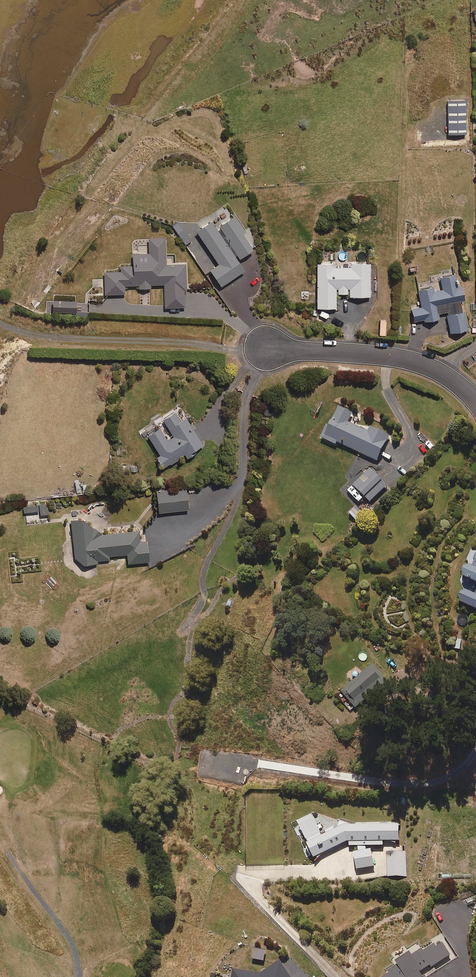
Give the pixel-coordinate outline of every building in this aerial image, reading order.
[(220,287),(244,271),(237,261),(243,257),(253,250),(242,235),(245,233),(234,217),(216,230),(211,222),(196,232),(219,265),(209,271),(220,287)] [(177,234),(183,231),(177,223),(172,226),(177,234)] [(157,239),(132,239),(132,255),(132,267),(120,267),(120,272),(104,272),(104,295),(124,295),(124,287),(139,286),(139,290),(150,290),(150,285),(164,285),(164,308),(186,308),(185,265),(165,265),(165,239),(157,239)] [(370,265),(360,265),(349,265),(349,269),(332,269),(332,266),(317,266),(317,310),(336,310),(336,296),(349,296),(349,299),(370,299),(370,265)] [(417,291),(420,308),(411,310),(413,322),(423,320),(424,324),(439,322),(438,315),(445,314),(449,335),(467,332),(464,312),(462,312),(460,303),(464,302),(462,286),(458,287),(456,276),(439,278),(441,290),(434,291),(434,288),(417,291)] [(348,424),(353,415),(340,408),(331,426),(327,424),(320,439),(336,446),(337,444),(378,463),(390,437),(370,428),(368,433),(348,424)] [(155,458),(162,469),(185,456),(187,460),(196,455),(194,453),(203,447),(186,419),(180,422),(175,414),(163,421),(173,438),(167,442),(159,430),(147,437),(159,456),(155,458)] [(369,505),(387,487),(370,470),(352,488),(369,505)] [(158,514),(187,511),(185,489),(156,491),(158,514)] [(48,502),(42,502),(42,505),(36,505),(36,500),(22,500),(22,513),(39,513),(39,515),(48,515),(48,502)] [(358,521),(364,516),(357,508),(351,513),(358,521)] [(92,529),(82,521),(70,522),(73,567),(97,566),(97,562),(109,561),(109,557),(126,556),(127,565),(148,563),(147,541),(140,542),(139,532),(102,535),(93,528),(92,529)] [(471,568),(468,566),(462,581),(475,587),(475,557),(471,568)] [(462,592),(458,602),(462,604),(461,607),(475,613),(475,598),(462,592)] [(463,640),(454,640),(454,651),(462,652),(463,640)] [(384,688),(390,683),(373,663),(340,690),(354,707),(382,684),(384,688)] [(306,858),(314,854),(315,856),(347,840),(349,840),(349,845),(358,845),(358,850),(354,851),(357,868),(374,865),(371,848),(366,849),(366,845),(384,845),(383,840),(400,840),(400,823),(342,824),(322,833),(320,829),(323,827),(321,822),(319,823),(316,817),(318,816),(316,810),(291,821),(297,835),(299,834),(302,841),(301,842),(303,848),(302,849),(306,858)] [(388,876),(406,876),(406,852),(398,852),(388,852),(388,876)] [(450,954),(441,940),(424,950),(422,947),(412,953),(410,950),(395,959),(398,963),(387,969),(389,971),(381,976),(409,976),(410,976),(411,976),(427,976),(422,969),(430,963),(431,965),(450,954)] [(270,951),(254,949),(253,958),(269,959),(270,951)] [(281,961),(260,973),(233,967),(231,976),(292,976),(281,961)]
